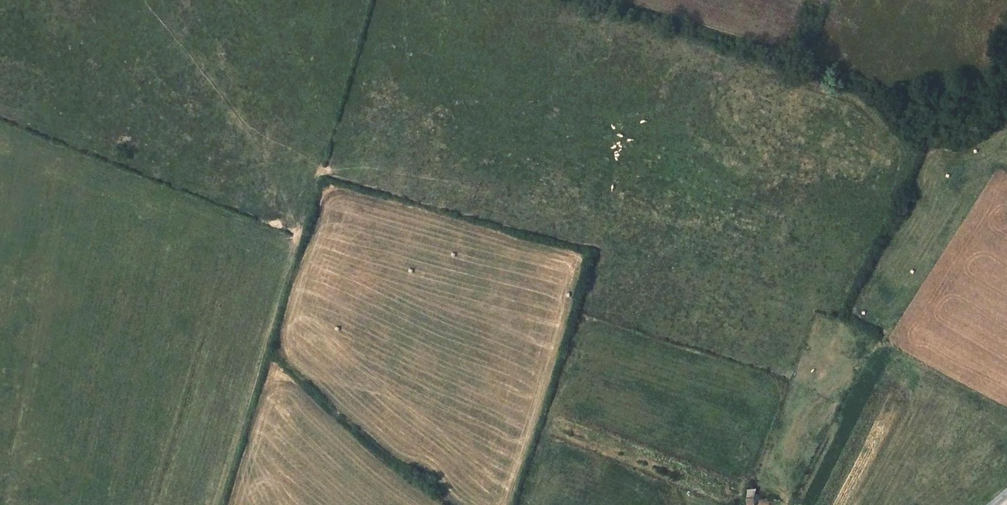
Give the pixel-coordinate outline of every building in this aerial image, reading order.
[(746,489),(746,497),(754,497),(754,489),(746,489)]
